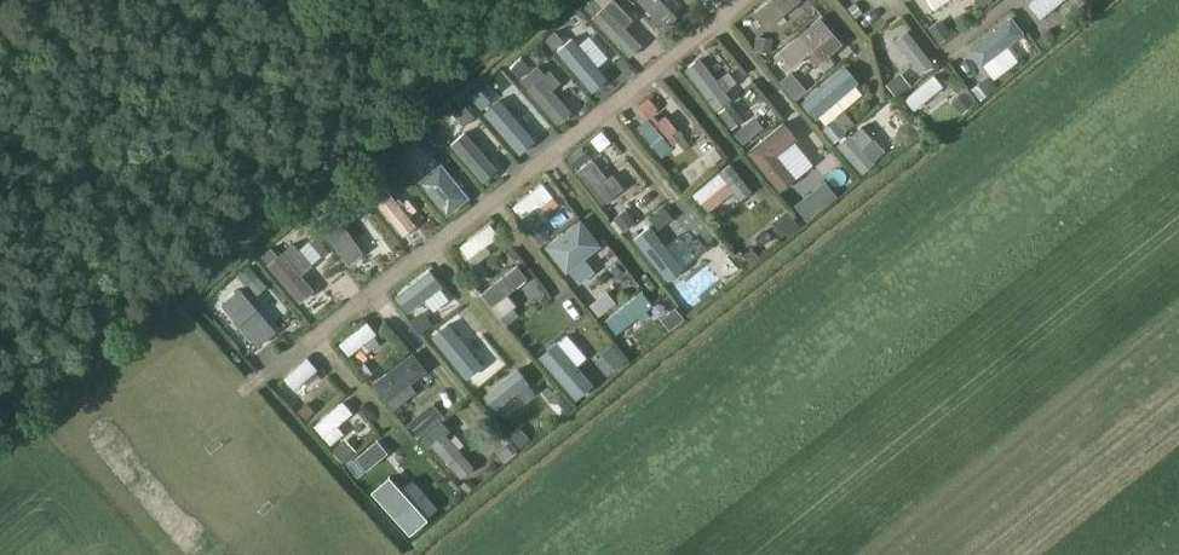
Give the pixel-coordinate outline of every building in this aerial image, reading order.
[(631,20),(612,0),(591,0),(582,8),(628,57),(641,45),(624,27),(631,20)] [(665,28),(676,17),(667,8),(672,3),(669,0),(637,0),(665,28)] [(798,0),(769,0),(752,13),(763,27),(798,0)] [(934,9),(947,0),(928,0),(934,9)] [(1029,5),(1039,18),(1062,0),(1036,0),(1029,5)] [(813,14),(829,27),(838,16),(821,3),(813,14)] [(1023,34),(1010,17),(968,49),(981,66),(1023,34)] [(817,65),(841,44),(819,19),(779,53),(792,67),(807,53),(817,65)] [(911,31),(898,41),(925,76),(938,65),(911,31)] [(584,59),(588,55),(579,43),(564,56),(588,85),(598,77),(584,59)] [(722,77),(717,80),(700,58),(684,70),(715,110),(731,99),(726,92),(730,88),(722,77)] [(536,67),(520,81),(557,124),(570,113),(550,90),(559,83),(549,71),(543,75),(536,67)] [(814,120),(857,83),(844,67),(800,103),(814,120)] [(933,76),(904,100),(913,110),(942,87),(933,76)] [(533,144),(498,103),(482,117),(517,158),(533,144)] [(730,130),(743,120),(730,103),(717,113),(730,130)] [(662,158),(672,149),(665,140),(676,130),(664,116),(653,125),(647,118),(636,127),(662,158)] [(748,153),(780,192),(797,178),(779,156),(799,140),(786,123),(748,153)] [(861,149),(872,140),(860,127),(837,145),(862,174),(874,162),(861,149)] [(464,134),(451,145),(482,182),(496,170),(464,134)] [(408,178),(422,171),(415,157),(401,165),(408,178)] [(612,175),(606,180),(591,161),(576,173),(601,205),(622,189),(612,175)] [(471,199),(443,165),(420,183),(448,217),(471,199)] [(730,165),(692,195),(699,204),(726,183),(739,200),(750,191),(730,165)] [(545,214),(557,205),(541,185),(512,207),(521,218),(538,205),(545,214)] [(402,237),(416,227),(383,187),(370,197),(402,237)] [(807,230),(833,221),(826,202),(801,212),(807,230)] [(648,204),(632,214),(640,227),(656,216),(648,204)] [(347,263),(363,254),(331,211),(316,222),(347,263)] [(579,221),(545,248),(565,273),(583,259),(599,246),(579,221)] [(489,226),(459,247),(467,258),(497,237),(489,226)] [(678,273),(647,233),(635,242),(665,282),(678,273)] [(301,275),(311,266),(292,243),(267,264),(299,302),(313,290),(301,275)] [(491,244),(459,264),(467,277),(499,257),(491,244)] [(516,266),(480,295),(499,318),(514,306),(505,295),(526,279),(516,266)] [(705,266),(667,294),(677,306),(714,279),(705,266)] [(396,297),(404,308),(422,294),(430,304),(441,296),(433,286),(436,284),(428,273),(427,274),(396,297)] [(649,307),(651,305),(642,294),(607,322),(615,333),(634,318),(639,324),(654,312),(649,307)] [(229,312),(217,321),(244,358),(256,350),(229,312)] [(587,322),(596,337),(609,329),(599,314),(587,322)] [(461,319),(436,340),(445,351),(459,339),(467,348),(477,340),(469,331),(470,330),(461,319)] [(366,323),(339,345),(348,356),(363,344),(368,351),(377,343),(372,337),(375,334),(366,323)] [(592,389),(555,346),(538,361),(575,403),(592,389)] [(384,403),(425,371),(411,354),(371,385),(384,403)] [(306,360),(284,379),(293,390),(304,379),(309,385),(318,377),(313,372),(315,370),(306,360)] [(516,370),(483,397),(494,410),(515,394),(518,398),(530,388),(526,384),(527,383),(516,370)] [(342,403),(314,427),(329,445),(342,434),(335,427),(351,414),(342,403)] [(432,421),(406,443),(414,453),(441,430),(432,421)] [(454,436),(448,441),(443,435),(431,445),(459,478),(472,467),(457,450),(462,445),(454,436)] [(361,494),(389,474),(380,461),(352,482),(361,494)] [(401,485),(381,501),(409,536),(420,527),(403,506),(412,499),(401,485)]
